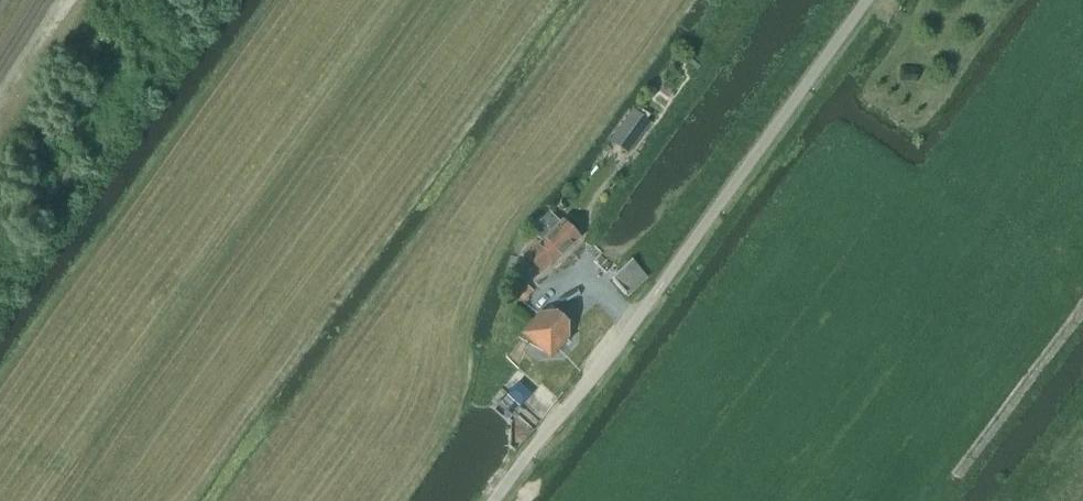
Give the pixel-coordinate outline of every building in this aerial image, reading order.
[(920,70),(899,69),(899,82),(916,83),(920,70)] [(628,154),(651,123),(634,112),(612,142),(628,154)] [(575,234),(581,229),(571,219),(566,225),(563,222),(528,258),(543,272),(578,237),(575,234)] [(627,295),(647,277),(632,260),(612,278),(614,280),(613,281),(625,294),(625,293),(627,295)] [(567,339),(566,324),(554,314),(539,315),(529,326),(530,341),(541,351),(557,350),(567,339)]
